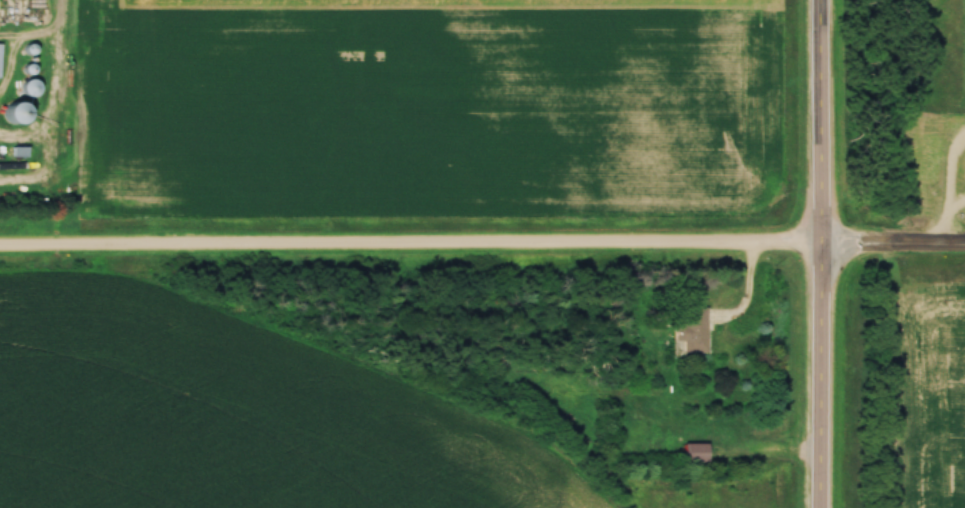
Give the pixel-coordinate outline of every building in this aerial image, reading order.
[(32,81),(19,83),(21,98),(34,96),(32,81)] [(1,106),(1,125),(18,125),(18,106),(1,106)] [(674,309),(674,344),(680,344),(681,353),(704,353),(704,309),(674,309)] [(704,445),(680,445),(680,463),(704,463),(704,445)]
